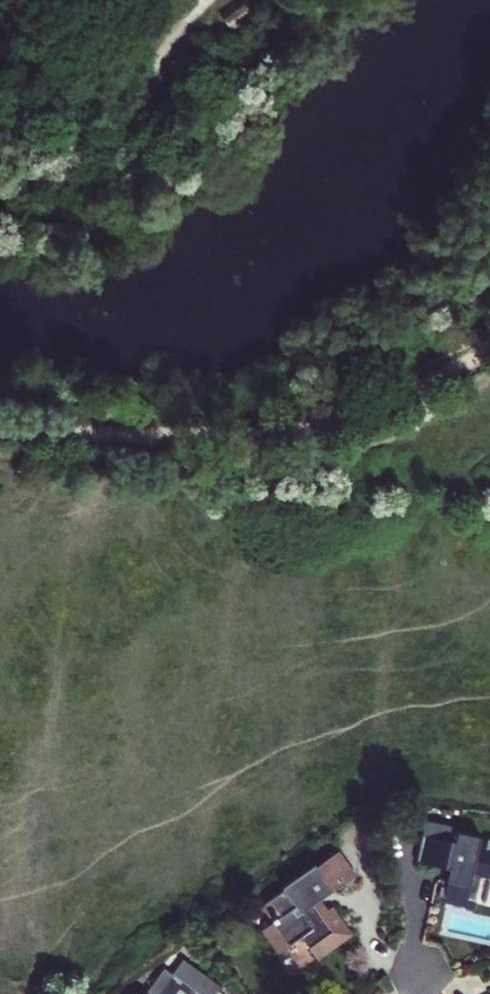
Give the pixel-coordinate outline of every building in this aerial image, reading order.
[(220,12),(232,28),(251,14),(241,0),(237,0),(220,12)] [(423,834),(417,864),(447,870),(441,903),(465,909),(473,876),(489,881),(489,840),(456,831),(454,842),(423,834)] [(338,850),(260,905),(271,922),(260,929),(277,953),(300,937),(318,961),(352,936),(332,907),(326,911),(321,901),(355,875),(338,850)] [(170,980),(160,993),(192,993),(195,991),(182,982),(179,986),(170,980)]
